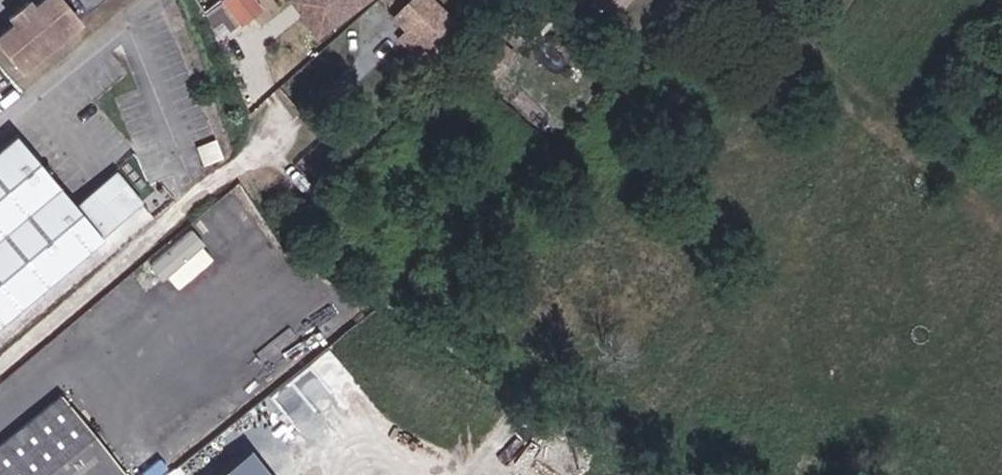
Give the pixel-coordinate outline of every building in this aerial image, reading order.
[(77,24),(58,0),(40,0),(33,6),(29,1),(9,17),(13,22),(0,33),(0,47),(21,71),(77,24)] [(211,5),(226,25),(240,14),(236,8),(242,4),(239,0),(217,0),(211,5)] [(336,22),(319,0),(294,0),(320,35),(336,22)] [(336,22),(365,0),(319,0),(336,22)] [(405,28),(434,56),(460,29),(431,0),(407,0),(392,15),(405,28)] [(616,9),(624,0),(606,0),(616,9)] [(246,10),(242,4),(236,8),(240,14),(246,10)] [(491,56),(508,38),(490,20),(473,39),(491,56)] [(434,56),(405,28),(396,37),(425,65),(434,56)] [(110,166),(135,145),(100,103),(75,125),(110,166)] [(141,203),(115,172),(83,198),(91,207),(81,215),(73,206),(16,137),(0,150),(0,321),(141,203)] [(73,206),(81,215),(91,207),(83,198),(73,206)] [(193,224),(152,258),(177,289),(219,255),(193,224)] [(124,472),(62,395),(0,445),(0,474),(120,474),(124,472)] [(263,447),(225,474),(284,474),(263,447)]
